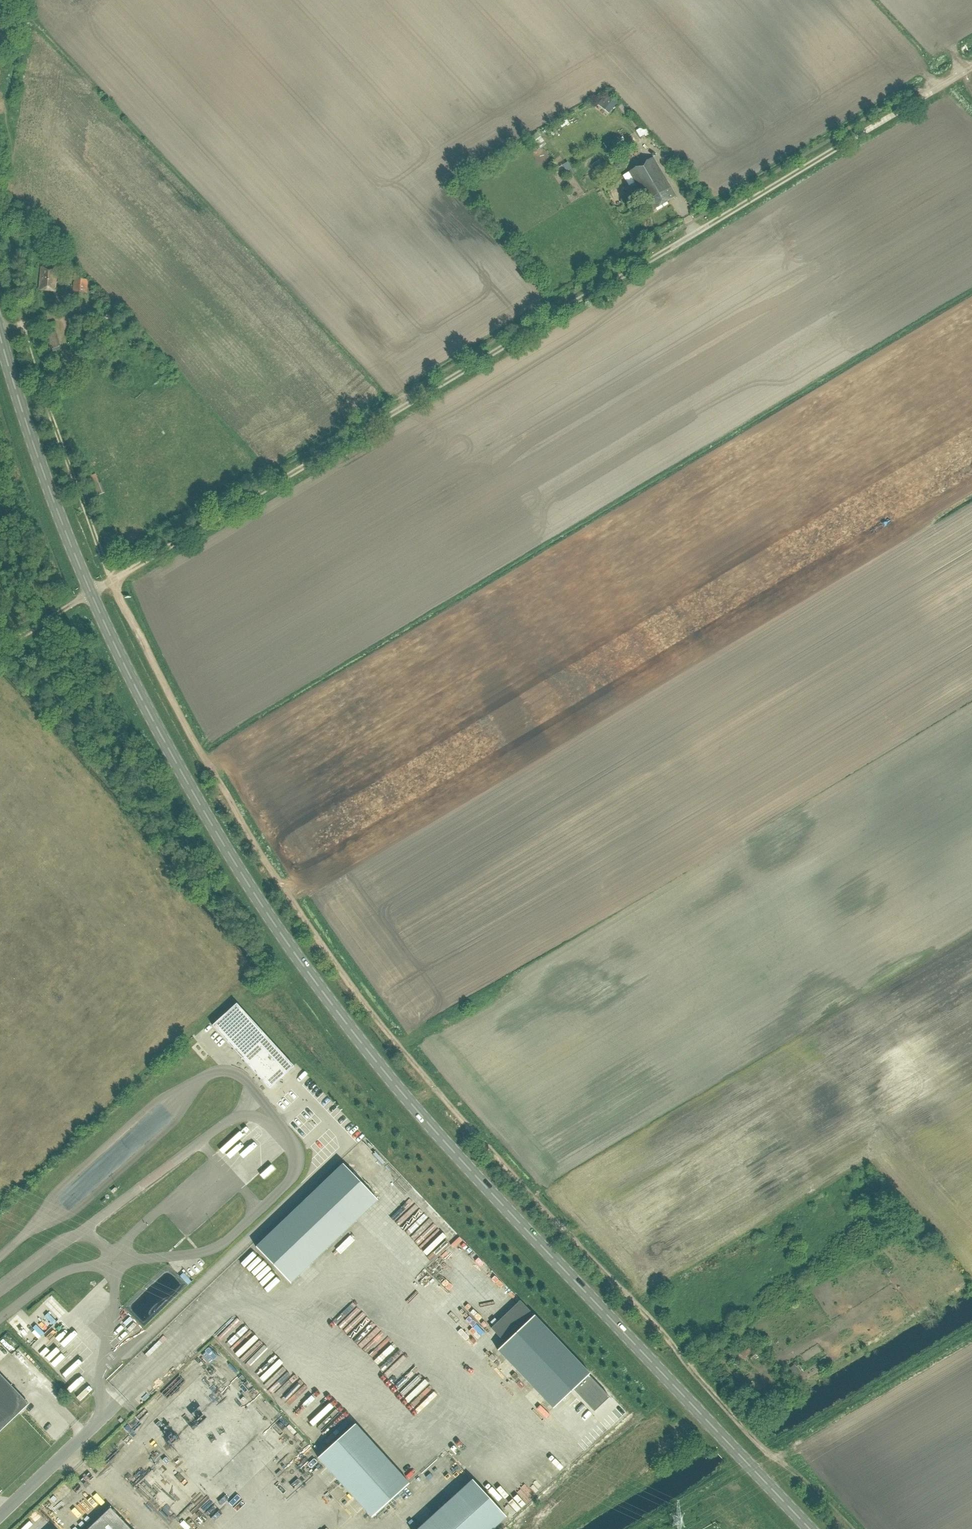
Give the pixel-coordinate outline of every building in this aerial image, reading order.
[(610,96),(604,104),(612,111),(618,102),(610,96)] [(676,197),(671,188),(653,158),(629,172),(643,196),(644,196),(647,202),(649,201),(655,210),(676,197)] [(626,169),(620,172),(624,182),(630,179),(626,169)] [(53,282),(53,264),(36,263),(36,286),(46,286),(46,282),(53,282)] [(275,1083),(276,1083),(294,1067),(237,1004),(213,1026),(264,1083),(265,1083),(270,1088),(275,1083)] [(311,1141),(307,1145),(323,1162),(327,1158),(311,1141)] [(343,1164),(256,1247),(291,1284),(378,1201),(343,1164)] [(347,1271),(351,1267),(343,1257),(339,1262),(347,1271)] [(204,1259),(199,1262),(206,1274),(211,1270),(204,1259)] [(184,1278),(192,1287),(196,1283),(188,1274),(184,1278)] [(405,1278),(400,1282),(409,1291),(414,1287),(405,1278)] [(415,1288),(411,1292),(417,1300),(422,1297),(415,1288)] [(36,1338),(69,1305),(55,1291),(43,1304),(39,1300),(19,1321),(36,1338)] [(350,1304),(348,1309),(360,1314),(362,1309),(350,1304)] [(534,1316),(498,1350),(553,1409),(573,1389),(594,1411),(609,1397),(588,1375),(589,1374),(534,1316)] [(389,1324),(387,1329),(399,1333),(401,1328),(389,1324)] [(403,1330),(401,1334),(411,1339),(413,1335),(403,1330)] [(424,1341),(422,1347),(434,1351),(436,1346),(424,1341)] [(406,1342),(403,1356),(413,1358),(416,1344),(406,1342)] [(14,1373),(17,1370),(4,1356),(0,1359),(14,1373)] [(29,1403),(24,1398),(0,1373),(0,1431),(29,1403)] [(435,1380),(430,1383),(437,1391),(441,1387),(435,1380)] [(335,1415),(315,1399),(294,1423),(313,1440),(335,1415)] [(318,1458),(372,1518),(409,1484),(355,1424),(318,1458)] [(195,1505),(149,1456),(127,1477),(132,1482),(138,1477),(178,1521),(195,1505)] [(248,1477),(259,1465),(253,1460),(242,1472),(248,1477)] [(506,1517),(473,1480),(418,1528),(493,1528),(506,1517)] [(111,1507),(88,1528),(132,1528),(111,1507)]
